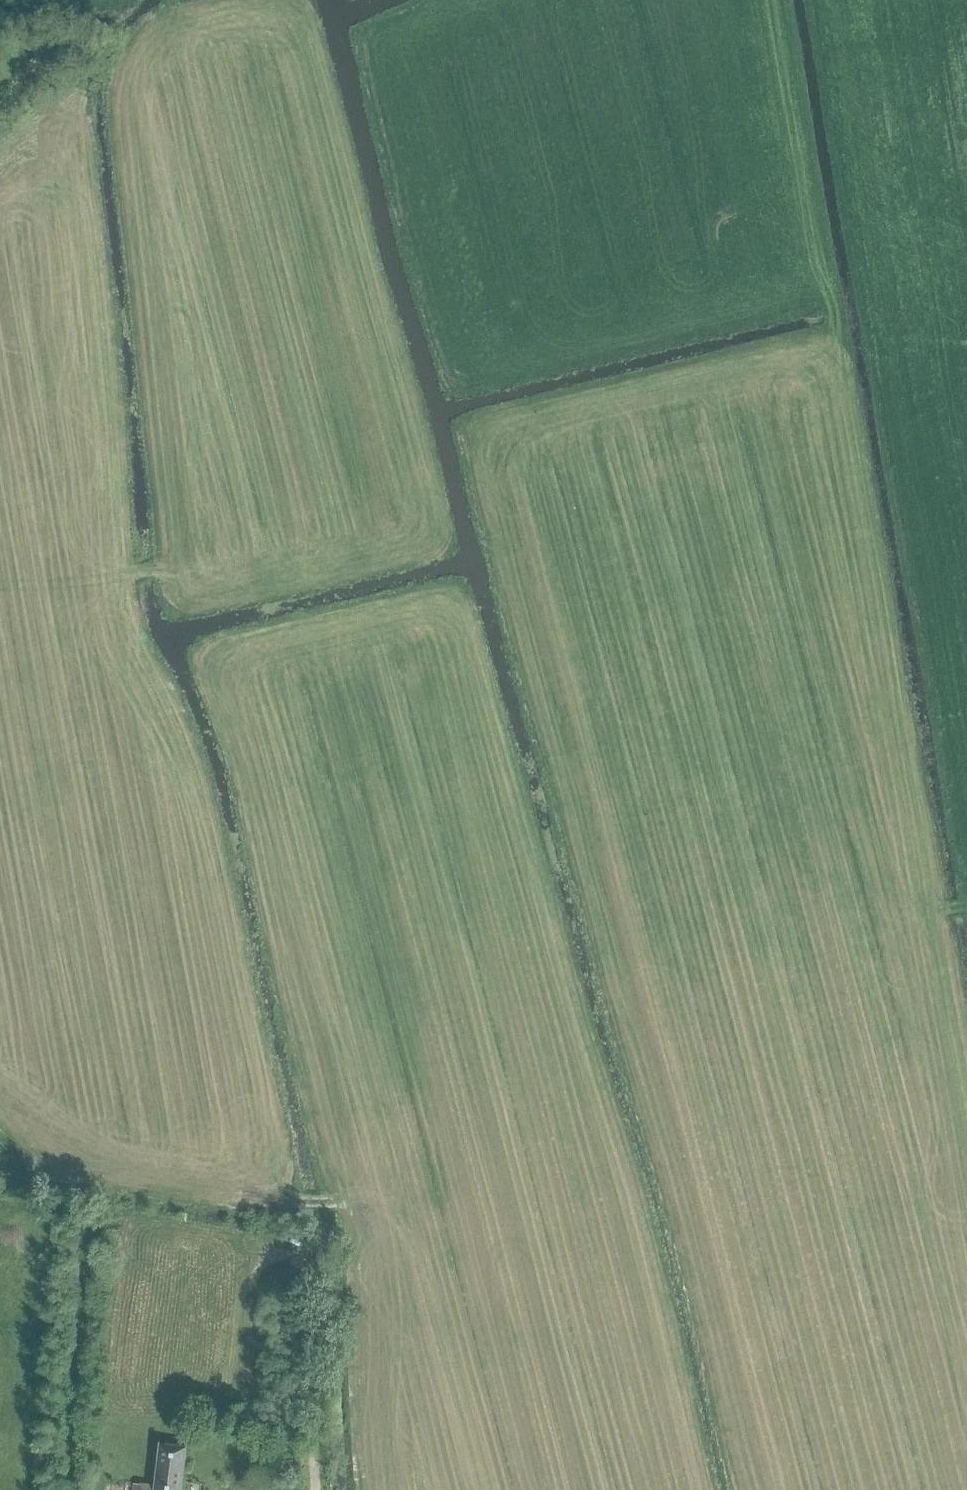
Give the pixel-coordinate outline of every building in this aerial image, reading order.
[(160,1444),(153,1487),(134,1484),(133,1489),(182,1489),(187,1448),(160,1444)]
